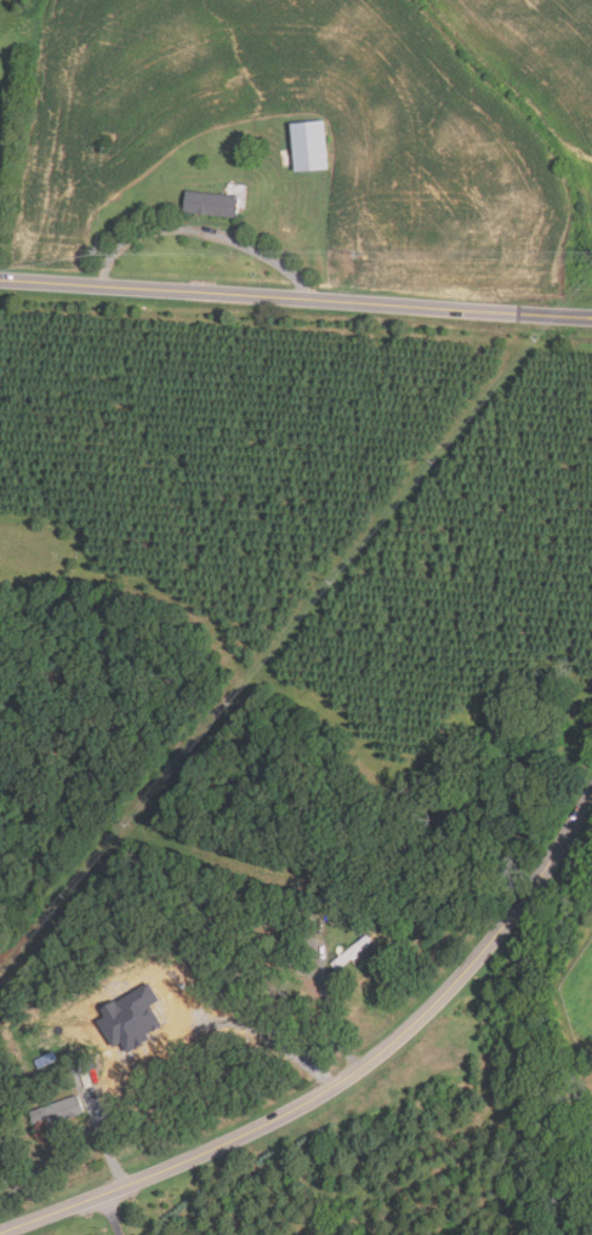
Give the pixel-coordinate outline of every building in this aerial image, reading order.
[(329,169),(325,120),(290,124),(295,172),(329,169)] [(238,218),(240,197),(187,190),(184,214),(238,218)] [(291,912),(296,920),(290,923),(285,916),(291,912)] [(374,943),(336,972),(331,964),(368,935),(374,943)] [(163,1029),(152,1011),(160,1006),(150,986),(123,1002),(120,997),(98,1011),(103,1020),(97,1024),(110,1048),(127,1040),(131,1046),(163,1029)] [(86,1115),(79,1096),(31,1112),(37,1131),(86,1115)]
